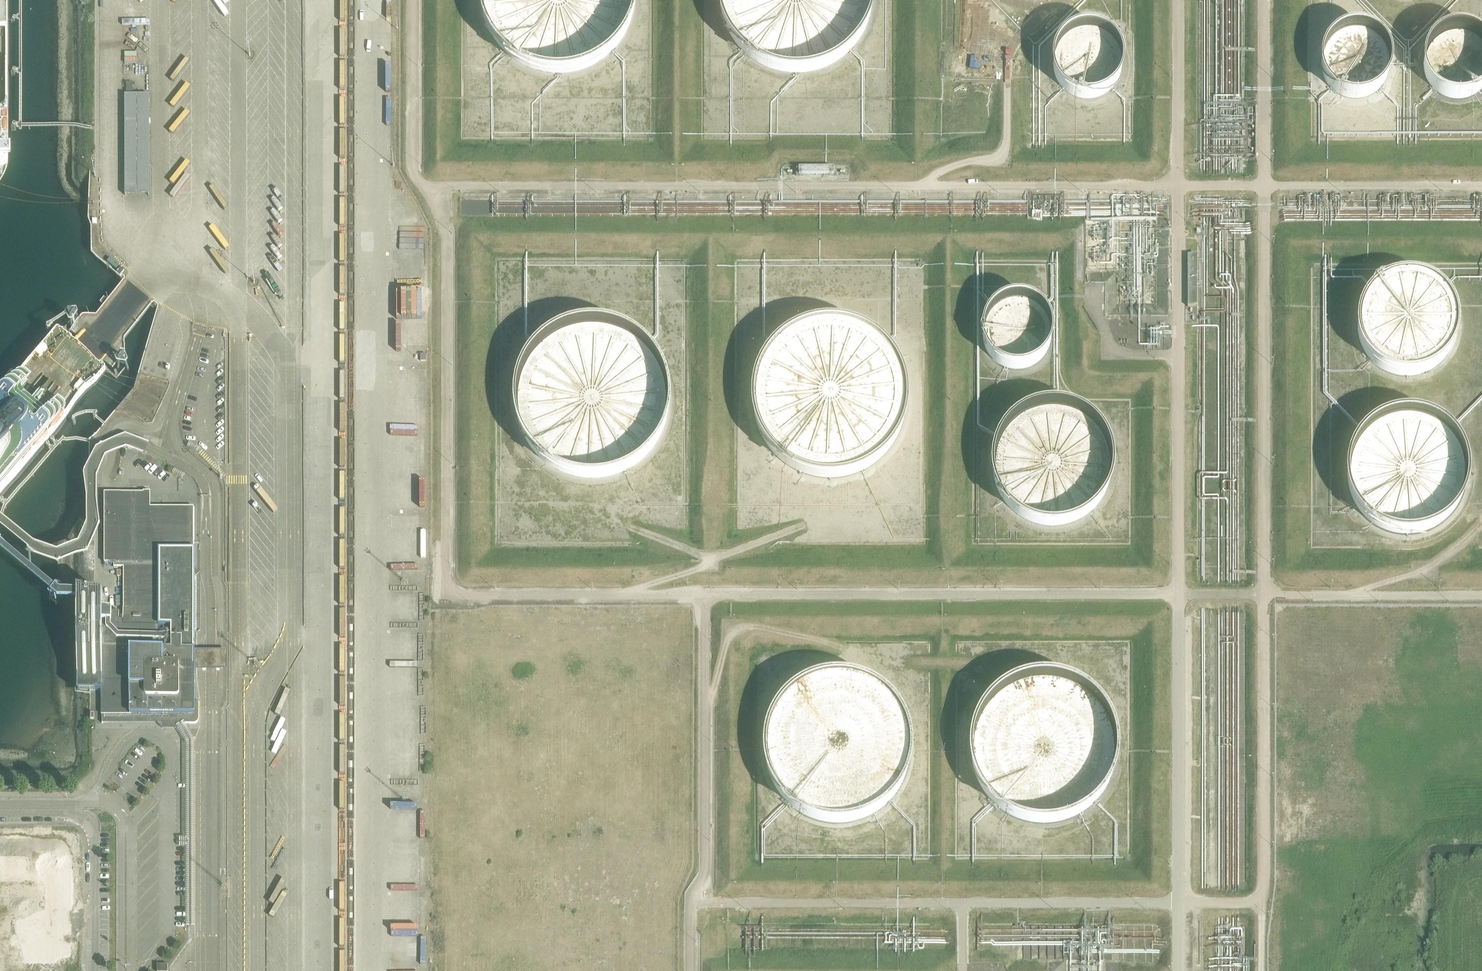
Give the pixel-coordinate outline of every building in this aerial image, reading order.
[(627,44),(638,21),(641,0),(483,0),(483,11),(492,36),(509,57),(533,71),(560,76),(585,73),(608,62),(627,44)] [(865,39),(876,16),(879,0),(721,0),(721,7),(730,32),(748,53),(771,67),(798,72),(823,69),(846,57),(865,39)] [(1117,93),(1123,84),(1125,73),(1124,62),(1120,52),(1112,44),(1103,39),(1091,36),(1079,38),(1069,44),(1061,53),(1057,64),(1056,75),(1060,87),(1067,96),(1076,102),(1087,105),(1098,105),(1108,101),(1117,93)] [(1380,94),(1386,85),(1389,74),(1388,63),(1383,53),(1376,45),(1366,39),(1355,37),(1343,39),(1333,45),(1325,54),(1320,64),(1320,76),(1323,87),(1331,97),(1340,103),(1350,106),(1361,105),(1372,101),(1380,94)] [(1479,45),(1469,40),(1458,39),(1447,41),(1437,47),(1429,55),(1425,66),(1424,77),(1428,88),(1434,97),(1443,104),(1454,108),(1465,107),(1476,103),(1481,98),(1481,48),(1479,45)] [(125,95),(125,196),(149,196),(149,95),(125,95)] [(1255,96),(1187,97),(1189,176),(1257,174),(1255,96)] [(1164,232),(1097,233),(1100,356),(1167,354),(1164,232)] [(1187,255),(1188,307),(1197,307),(1197,255),(1187,255)] [(1445,365),(1455,351),(1461,334),(1461,316),(1454,299),(1443,285),(1427,276),(1409,273),(1391,275),(1375,284),(1363,297),(1356,314),(1355,331),(1359,347),(1368,361),(1381,372),(1397,378),(1414,379),(1431,374),(1445,365)] [(1045,356),(1051,347),(1054,336),(1053,325),(1048,315),(1041,307),(1031,301),(1020,299),(1008,301),(998,307),(990,315),(985,326),(985,338),(988,349),(996,359),(1005,365),(1016,368),(1027,367),(1037,363),(1045,356)] [(641,467),(660,449),(671,426),(675,400),(671,375),(659,352),(640,335),(616,324),(591,321),(564,327),(541,342),(524,363),(516,389),(516,416),(525,441),(543,462),(566,476),(593,481),(618,478),(641,467)] [(880,466),(899,448),(910,425),(914,400),(910,374),(897,352),(878,334),(855,323),(829,321),(803,327),(780,341),(763,362),(754,388),(755,415),(764,441),(781,462),(805,476),(831,481),(857,477),(880,466)] [(1104,509),(1116,491),(1121,470),(1119,449),(1110,429),(1095,414),(1076,405),(1054,403),(1034,407),(1017,417),(1004,433),(996,451),(995,471),(1000,491),(1011,508),(1026,521),(1045,528),(1067,528),(1087,522),(1104,509)] [(1361,512),(1395,532),(1425,531),(1453,515),(1470,486),(1468,449),(1443,416),(1404,406),(1373,417),(1350,444),(1345,475),(1361,512)] [(119,612),(112,612),(112,610),(102,610),(102,594),(78,594),(78,602),(78,693),(102,693),(102,709),(102,724),(103,724),(103,714),(131,714),(172,714),(181,723),(181,724),(194,724),(197,722),(199,719),(198,702),(194,702),(194,632),(196,630),(196,577),(190,571),(193,568),(194,507),(148,507),(148,493),(104,493),(104,563),(114,563),(114,568),(123,568),(123,623),(119,623),(119,612)] [(887,815),(905,797),(917,774),(921,748),(916,723),(904,700),(885,683),(861,672),(836,669),(809,675),(786,690),(769,711),(761,737),(761,764),(771,789),(788,810),(811,824),(838,829),(864,826),(887,815)] [(1094,816),(1112,798),(1124,775),(1128,750),(1123,725),(1111,702),(1092,684),(1069,674),(1043,671),(1017,677),(994,691),(977,713),(968,738),(969,766),(978,791),(995,812),(1019,826),(1045,831),(1071,828),(1094,816)] [(53,873),(53,905),(79,905),(80,834),(0,833),(0,839),(5,839),(5,846),(0,846),(0,873),(53,873)] [(66,950),(80,950),(80,926),(55,926),(55,931),(32,931),(32,952),(17,952),(17,938),(0,938),(0,970),(66,970),(66,950)] [(979,930),(980,970),(1158,970),(1157,926),(979,930)]
